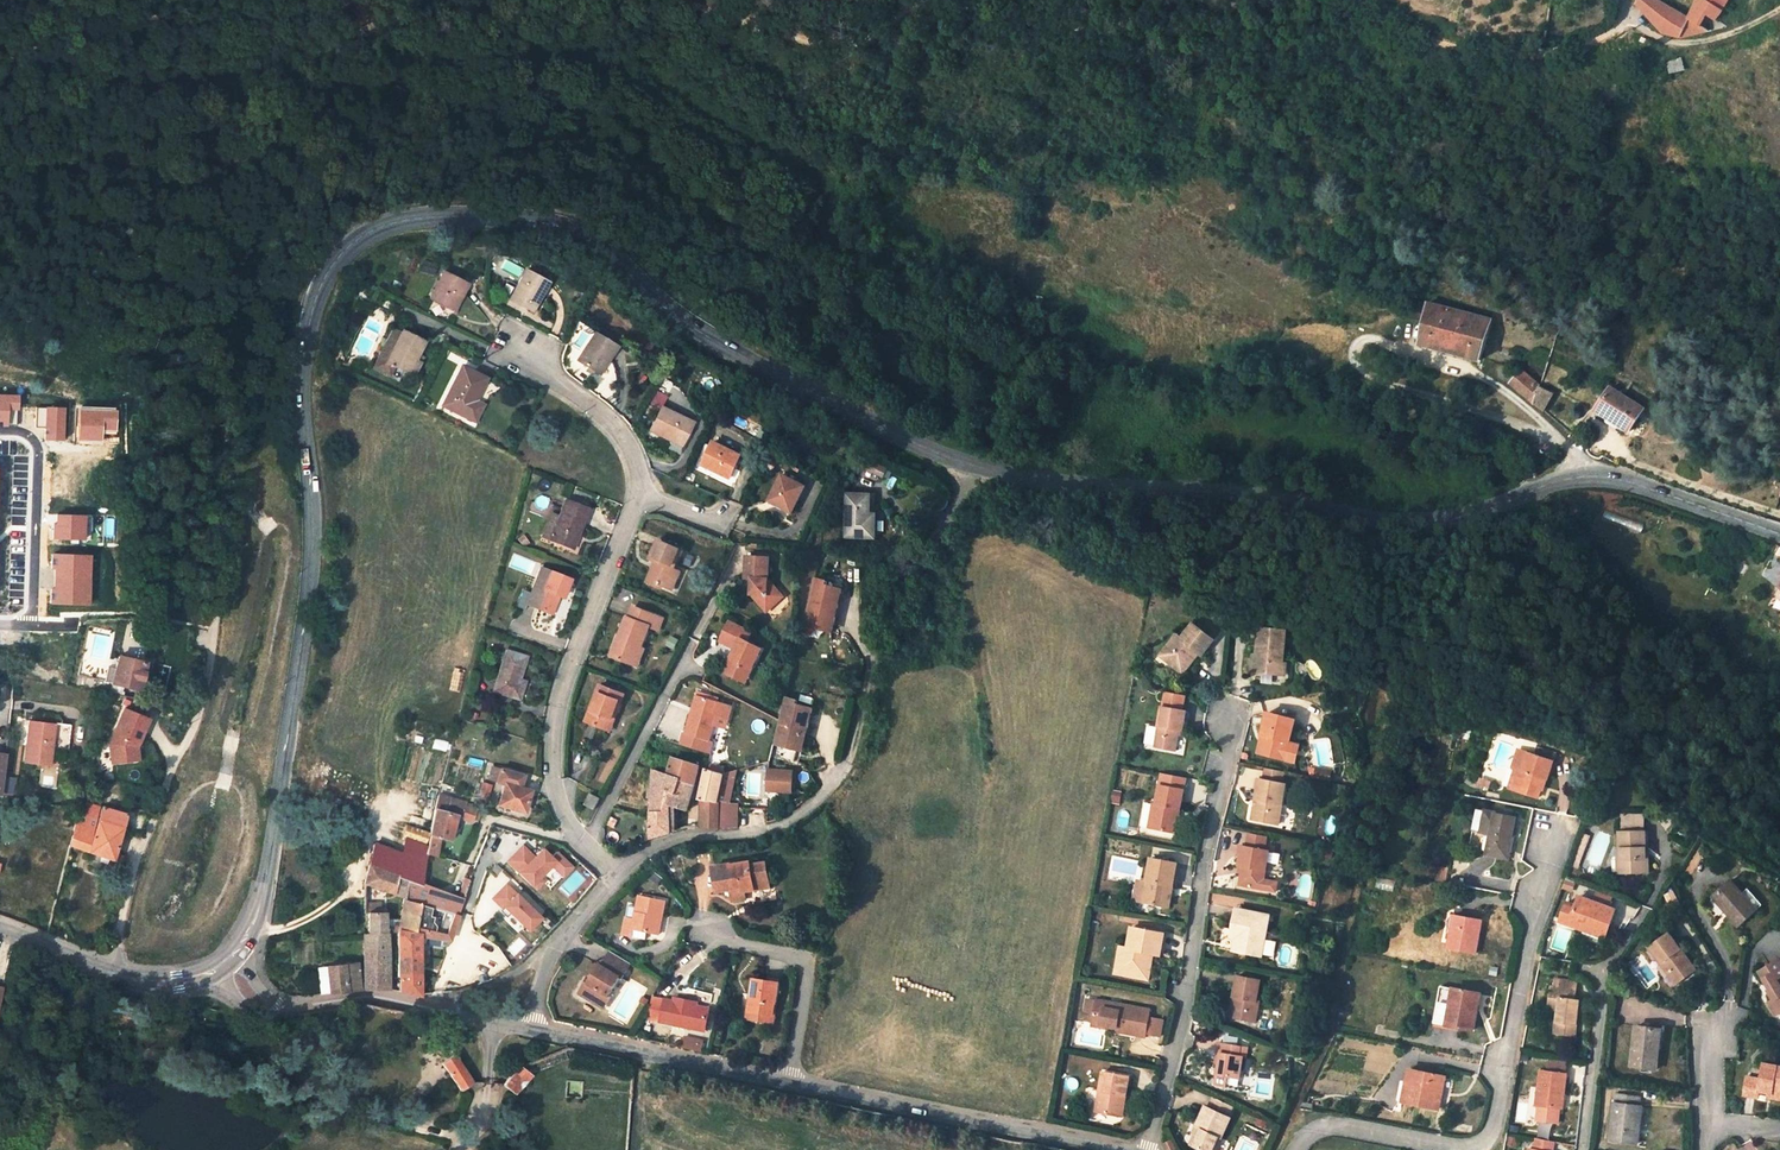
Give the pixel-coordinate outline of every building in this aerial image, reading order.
[(1658,27),(1670,7),(1658,0),(1637,0),(1635,3),(1658,27)] [(1670,7),(1658,27),(1660,30),(1680,36),(1726,27),(1722,24),(1716,19),(1719,14),(1727,1),(1728,0),(1697,0),(1689,17),(1670,7)] [(1685,71),(1680,59),(1669,63),(1674,75),(1685,71)] [(515,289),(510,299),(533,311),(548,281),(525,269),(515,289)] [(443,271),(429,298),(454,310),(467,283),(443,271)] [(390,307),(376,300),(372,307),(386,314),(390,307)] [(1480,359),(1491,319),(1432,303),(1421,344),(1435,348),(1436,345),(1469,353),(1468,356),(1480,359)] [(407,372),(414,359),(423,341),(402,330),(386,362),(407,372)] [(615,346),(593,332),(577,360),(588,366),(595,370),(599,373),(615,346)] [(1533,356),(1528,364),(1543,375),(1546,366),(1533,356)] [(420,362),(414,359),(407,372),(413,376),(420,362)] [(461,366),(442,405),(467,417),(476,400),(484,382),(486,378),(461,366)] [(585,370),(592,374),(595,370),(588,366),(585,370)] [(1521,370),(1511,383),(1534,402),(1540,386),(1521,370)] [(1544,410),(1553,393),(1540,386),(1534,402),(1544,410)] [(1612,388),(1598,410),(1629,430),(1643,408),(1612,388)] [(18,395),(0,394),(0,426),(7,426),(7,425),(15,425),(16,410),(18,410),(18,395)] [(692,422),(661,406),(650,430),(681,445),(692,422)] [(61,408),(33,407),(32,426),(42,427),(42,440),(60,440),(61,408)] [(94,441),(95,431),(109,431),(109,411),(72,410),(71,441),(94,441)] [(741,455),(714,441),(703,464),(730,478),(741,455)] [(782,474),(768,500),(777,505),(785,508),(792,512),(805,485),(782,474)] [(847,494),(846,536),(875,537),(875,514),(869,513),(869,495),(847,494)] [(565,500),(559,517),(555,526),(550,539),(569,547),(575,531),(578,532),(587,509),(565,500)] [(542,536),(550,539),(555,526),(559,517),(552,514),(542,536)] [(80,516),(50,515),(50,540),(79,541),(80,516)] [(572,548),(578,532),(575,531),(569,547),(572,548)] [(661,583),(668,586),(676,569),(674,568),(682,548),(659,538),(650,558),(656,561),(647,582),(659,587),(661,583)] [(89,605),(90,555),(50,553),(49,569),(53,569),(52,590),(49,590),(49,604),(89,605)] [(786,602),(776,590),(781,586),(773,578),(775,558),(755,557),(753,578),(758,579),(757,593),(774,612),(786,602)] [(548,612),(555,594),(561,597),(566,585),(562,583),(564,577),(540,568),(526,604),(548,612)] [(680,571),(676,569),(668,586),(673,588),(680,571)] [(828,575),(815,573),(804,620),(814,622),(813,627),(831,631),(832,630),(842,587),(826,583),(828,575)] [(790,598),(781,586),(776,590),(786,602),(790,598)] [(654,614),(633,606),(629,617),(626,616),(611,655),(632,664),(638,647),(641,648),(650,625),(660,629),(664,618),(654,614)] [(745,628),(725,618),(717,633),(727,638),(714,665),(730,673),(736,660),(745,664),(755,644),(741,637),(745,628)] [(1175,644),(1173,643),(1164,653),(1181,668),(1196,652),(1193,650),(1197,645),(1201,648),(1213,634),(1194,619),(1181,634),(1183,636),(1175,644)] [(1277,667),(1278,652),(1280,623),(1278,622),(1255,620),(1253,648),(1251,666),(1277,667)] [(1161,651),(1164,653),(1173,643),(1175,644),(1183,636),(1181,634),(1177,631),(1161,651)] [(634,665),(641,648),(638,647),(632,664),(634,665)] [(526,656),(505,650),(492,691),(519,699),(525,681),(519,679),(526,656)] [(122,691),(123,688),(124,685),(126,685),(129,686),(132,687),(134,687),(138,688),(144,662),(119,656),(115,671),(112,683),(108,693),(123,696),(124,691),(122,691)] [(738,677),(745,664),(736,660),(730,673),(738,677)] [(138,688),(138,691),(145,693),(151,664),(144,662),(138,688)] [(194,664),(190,685),(198,686),(200,681),(201,673),(202,665),(194,664)] [(115,671),(107,669),(104,681),(112,683),(115,671)] [(585,720),(609,729),(615,715),(617,716),(626,694),(600,684),(585,720)] [(1165,691),(1163,704),(1182,707),(1184,694),(1165,691)] [(715,714),(718,703),(697,695),(692,707),(695,711),(694,714),(690,713),(684,732),(679,731),(676,743),(710,755),(715,744),(711,743),(719,719),(715,714)] [(809,732),(804,731),(809,708),(798,705),(799,701),(786,698),(781,720),(775,745),(805,751),(809,732)] [(735,709),(718,703),(715,714),(719,719),(732,721),(735,709)] [(1161,703),(1153,744),(1174,748),(1178,728),(1182,728),(1186,708),(1182,707),(1163,704),(1161,703)] [(814,709),(809,708),(804,731),(809,732),(814,709)] [(1261,732),(1265,737),(1262,749),(1280,752),(1284,734),(1288,713),(1261,708),(1257,731),(1261,732)] [(147,723),(123,711),(107,746),(108,764),(129,763),(128,750),(131,743),(136,746),(147,723)] [(29,720),(23,763),(21,779),(46,783),(50,758),(47,757),(48,749),(51,749),(55,723),(29,720)] [(1253,747),(1262,749),(1265,737),(1261,732),(1257,731),(1253,747)] [(1294,736),(1284,734),(1280,752),(1291,754),(1294,736)] [(684,750),(675,747),(672,757),(681,760),(684,750)] [(1537,747),(1534,755),(1553,761),(1556,753),(1537,747)] [(1553,761),(1534,755),(1519,750),(1513,767),(1520,769),(1514,789),(1538,797),(1545,778),(1547,778),(1553,761)] [(670,831),(671,806),(676,807),(688,810),(699,766),(681,760),(672,757),(668,775),(654,770),(651,798),(652,837),(670,831)] [(1312,763),(1310,772),(1329,775),(1330,765),(1313,762),(1312,763)] [(1280,767),(1260,763),(1259,772),(1279,775),(1280,767)] [(708,769),(707,768),(700,799),(719,802),(719,801),(719,800),(718,800),(724,773),(719,772),(708,769)] [(495,782),(504,785),(498,805),(523,812),(528,792),(518,789),(522,776),(499,770),(495,782)] [(769,770),(767,791),(777,791),(782,791),(791,792),(793,772),(769,770)] [(1255,793),(1254,798),(1251,798),(1248,812),(1274,817),(1282,776),(1279,775),(1259,772),(1256,771),(1252,792),(1255,793)] [(1153,809),(1156,809),(1154,824),(1174,828),(1179,802),(1182,803),(1186,784),(1161,779),(1157,797),(1155,797),(1153,809)] [(490,786),(482,783),(478,797),(486,799),(490,786)] [(11,786),(4,785),(2,792),(10,794),(11,786)] [(1122,790),(1113,788),(1111,800),(1120,802),(1122,790)] [(591,793),(585,804),(594,809),(600,798),(591,793)] [(464,806),(465,802),(438,795),(435,807),(428,847),(426,854),(434,856),(438,838),(449,841),(455,817),(470,821),(471,816),(474,809),(464,806)] [(699,827),(717,828),(719,804),(719,802),(700,799),(700,805),(699,827)] [(1142,801),(1140,826),(1147,827),(1149,802),(1142,801)] [(125,854),(115,851),(124,813),(80,802),(78,810),(69,844),(76,846),(81,848),(103,856),(123,863),(125,854)] [(737,807),(737,805),(719,804),(717,828),(737,827),(737,807)] [(1492,834),(1488,853),(1508,858),(1516,817),(1488,812),(1483,832),(1492,834)] [(1614,828),(1614,845),(1640,844),(1639,827),(1614,828)] [(1249,829),(1247,841),(1270,845),(1272,833),(1249,829)] [(405,839),(401,853),(395,876),(406,880),(421,885),(426,854),(428,847),(405,839)] [(1244,861),(1241,879),(1264,884),(1270,845),(1247,841),(1242,840),(1238,860),(1244,861)] [(520,843),(503,859),(532,891),(543,881),(538,875),(548,865),(559,877),(571,867),(551,846),(544,852),(537,844),(529,852),(520,843)] [(406,880),(395,876),(401,853),(374,844),(364,885),(363,896),(367,896),(368,892),(374,892),(375,887),(403,897),(406,880)] [(1642,885),(1640,844),(1614,845),(1615,862),(1615,869),(1611,869),(1612,887),(1642,885)] [(79,854),(101,862),(103,856),(81,848),(79,854)] [(1146,880),(1143,898),(1169,902),(1177,859),(1151,854),(1146,880)] [(715,892),(718,891),(728,889),(731,901),(744,899),(743,891),(742,887),(751,885),(768,882),(763,861),(748,865),(747,862),(728,865),(728,868),(711,872),(715,892)] [(1146,880),(1135,878),(1132,896),(1143,898),(1146,880)] [(452,915),(458,916),(462,901),(421,885),(406,880),(403,897),(403,899),(420,904),(430,908),(444,912),(452,915)] [(524,931),(539,916),(503,881),(488,896),(524,931)] [(1731,883),(1712,898),(1737,927),(1756,911),(1731,883)] [(728,889),(718,891),(731,901),(728,889)] [(1616,898),(1599,892),(1595,905),(1612,911),(1616,898)] [(619,936),(629,938),(631,931),(644,934),(655,936),(662,901),(637,896),(632,920),(623,918),(619,936)] [(403,899),(398,930),(414,934),(420,904),(403,899)] [(1618,913),(1612,911),(1595,905),(1581,900),(1578,908),(1572,926),(1608,939),(1618,913)] [(1238,902),(1234,923),(1239,923),(1237,932),(1235,944),(1263,950),(1272,909),(1238,902)] [(383,989),(383,951),(388,951),(388,934),(385,934),(385,912),(380,912),(380,904),(363,904),(363,915),(368,915),(368,934),(363,935),(363,990),(380,989),(383,989)] [(420,904),(414,934),(398,930),(397,976),(400,977),(399,991),(413,994),(419,995),(419,944),(419,937),(444,940),(452,915),(444,912),(437,931),(427,929),(430,908),(420,904)] [(1561,922),(1572,926),(1578,908),(1568,904),(1561,922)] [(446,940),(449,940),(458,916),(452,915),(444,940),(419,937),(419,944),(444,947),(446,940)] [(1456,916),(1449,947),(1475,952),(1482,921),(1456,916)] [(1120,947),(1117,963),(1124,964),(1122,972),(1136,974),(1137,967),(1151,969),(1154,952),(1162,953),(1166,932),(1132,926),(1128,948),(1120,947)] [(644,934),(631,931),(629,938),(643,941),(644,934)] [(1649,949),(1661,965),(1664,963),(1679,983),(1695,971),(1669,935),(1649,949)] [(590,997),(600,1002),(605,995),(603,994),(613,976),(615,976),(624,962),(603,950),(594,964),(592,963),(582,980),(577,983),(571,994),(582,1000),(590,997)] [(1779,961),(1760,973),(1770,990),(1768,992),(1775,1004),(1779,1011),(1779,961)] [(1679,983),(1664,963),(1661,965),(1675,985),(1679,983)] [(356,964),(326,967),(329,993),(334,992),(359,990),(356,964)] [(324,993),(329,993),(326,967),(320,968),(324,993)] [(1151,969),(1137,967),(1136,974),(1149,977),(1151,969)] [(1234,993),(1238,993),(1233,1014),(1256,1019),(1261,999),(1258,999),(1263,978),(1240,972),(1234,993)] [(747,997),(745,1011),(772,1015),(777,981),(753,977),(749,997),(747,997)] [(1561,1021),(1565,1022),(1563,1034),(1577,1036),(1582,1000),(1578,999),(1580,982),(1561,979),(1560,988),(1554,988),(1553,997),(1556,997),(1555,1009),(1562,1010),(1561,1021)] [(1446,1025),(1453,989),(1441,986),(1438,1000),(1434,1022),(1446,1025)] [(1479,994),(1453,989),(1446,1025),(1472,1030),(1479,994)] [(1229,1013),(1233,1014),(1238,993),(1234,993),(1229,1013)] [(1096,997),(1091,996),(1086,1018),(1091,1020),(1096,997)] [(600,1002),(590,997),(582,1000),(597,1008),(600,1002)] [(1091,1020),(1112,1023),(1111,1028),(1144,1034),(1145,1030),(1146,1023),(1148,1016),(1149,1008),(1096,997),(1091,1020)] [(691,1004),(691,998),(672,998),(671,1002),(652,1001),(651,1001),(651,1002),(650,1024),(707,1027),(708,1004),(691,1004)] [(1779,1013),(1779,1011),(1775,1004),(1769,1007),(1775,1016),(1779,1013)] [(771,1023),(772,1015),(745,1011),(743,1019),(771,1023)] [(1159,1018),(1148,1016),(1146,1023),(1151,1024),(1149,1031),(1156,1033),(1159,1018)] [(1091,1024),(1111,1028),(1112,1023),(1091,1020),(1091,1024)] [(1638,1028),(1633,1068),(1655,1070),(1657,1052),(1654,1051),(1656,1030),(1638,1028)] [(204,1036),(188,1032),(184,1047),(200,1051),(204,1036)] [(701,1051),(703,1039),(683,1035),(680,1047),(701,1051)] [(1240,1043),(1218,1038),(1216,1048),(1220,1049),(1218,1057),(1215,1070),(1213,1079),(1235,1083),(1237,1074),(1240,1065),(1242,1054),(1238,1053),(1240,1043)] [(472,1081),(453,1052),(446,1056),(442,1059),(461,1088),(472,1081)] [(1570,1062),(1551,1058),(1550,1070),(1569,1072),(1570,1062)] [(520,1065),(504,1082),(513,1091),(529,1074),(520,1065)] [(1772,1099),(1779,1101),(1779,1068),(1764,1065),(1760,1081),(1747,1079),(1744,1097),(1757,1099),(1758,1093),(1768,1095),(1773,1096),(1772,1099)] [(1409,1069),(1402,1101),(1437,1108),(1444,1077),(1409,1069)] [(1550,1070),(1544,1070),(1540,1106),(1566,1109),(1569,1072),(1550,1070)] [(1092,1110),(1115,1115),(1119,1094),(1123,1095),(1124,1095),(1128,1077),(1099,1071),(1092,1110)] [(1235,1083),(1213,1079),(1212,1087),(1222,1089),(1222,1088),(1234,1090),(1235,1083)] [(1235,1102),(1210,1091),(1205,1103),(1229,1114),(1235,1102)] [(1614,1104),(1609,1142),(1635,1146),(1637,1132),(1634,1131),(1637,1107),(1640,1107),(1641,1097),(1615,1094),(1614,1104)] [(1200,1124),(1196,1134),(1193,1142),(1212,1149),(1213,1149),(1229,1114),(1205,1103),(1196,1122),(1200,1124)] [(1192,1133),(1196,1134),(1200,1124),(1196,1122),(1192,1133)] [(1555,1143),(1537,1139),(1536,1149),(1554,1149),(1555,1143)] [(1171,1142),(1165,1145),(1168,1149),(1174,1149),(1175,1149),(1171,1142)]
